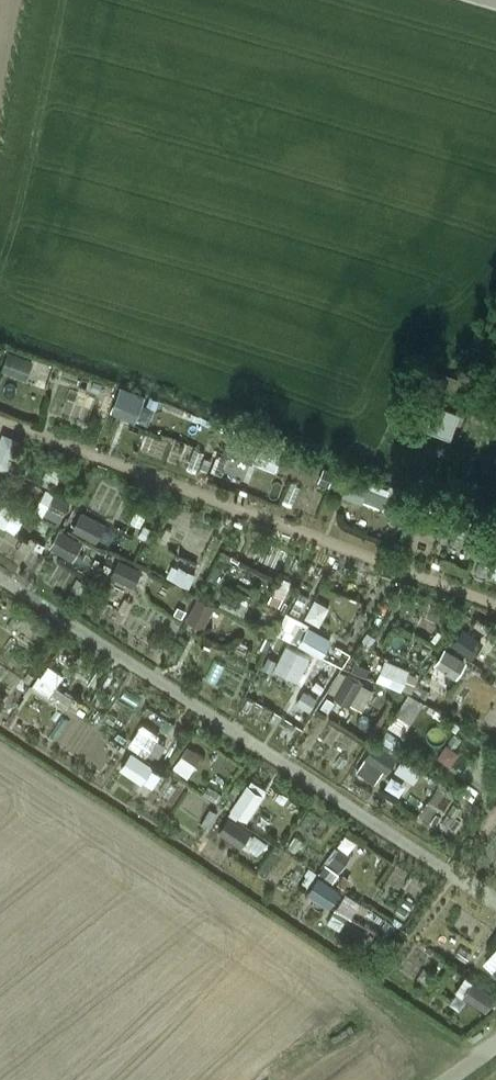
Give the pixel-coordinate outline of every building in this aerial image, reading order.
[(28,378),(36,358),(13,349),(5,369),(28,378)] [(123,383),(113,411),(153,425),(163,398),(123,383)] [(39,508),(62,521),(74,500),(50,487),(39,508)] [(17,533),(28,515),(0,498),(0,522),(17,533)] [(103,539),(108,519),(80,511),(75,531),(103,539)] [(450,518),(447,528),(470,536),(474,526),(450,518)] [(77,558),(82,549),(58,537),(54,547),(77,558)] [(138,585),(146,566),(121,555),(113,574),(138,585)] [(175,563),(170,576),(193,586),(199,573),(175,563)] [(273,602),(286,606),(292,583),(279,580),(273,602)] [(201,595),(190,618),(208,626),(218,603),(201,595)] [(308,617),(324,624),(333,606),(318,598),(308,617)] [(282,635),(304,641),(309,621),(288,615),(282,635)] [(312,625),(302,643),(327,656),(336,638),(312,625)] [(474,657),(480,649),(462,636),(456,644),(474,657)] [(276,666),(303,679),(314,655),(286,642),(276,666)] [(380,677),(413,694),(423,675),(390,657),(380,677)] [(458,682),(465,668),(443,657),(436,672),(458,682)] [(88,703),(64,688),(71,675),(50,663),(36,687),(81,714),(88,703)] [(344,669),(331,692),(365,710),(377,687),(344,669)] [(307,690),(301,702),(313,709),(320,697),(307,690)] [(409,693),(394,727),(410,734),(424,699),(409,693)] [(145,722),(132,745),(151,755),(164,732),(145,722)] [(439,757),(456,765),(463,750),(446,742),(439,757)] [(193,776),(206,753),(190,744),(177,767),(193,776)] [(359,770),(380,783),(393,761),(373,749),(359,770)] [(132,751),(122,768),(155,789),(166,772),(132,751)] [(399,769),(418,781),(426,769),(407,757),(399,769)] [(390,787),(404,794),(411,778),(397,772),(390,787)] [(251,821),(268,793),(249,782),(233,810),(251,821)] [(441,789),(419,817),(430,826),(453,798),(441,789)] [(340,841),(323,871),(337,879),(355,850),(340,841)] [(332,907),(339,898),(316,882),(309,891),(332,907)] [(348,892),(340,906),(355,914),(362,900),(348,892)] [(487,960),(495,970),(495,951),(487,960)] [(495,998),(495,991),(476,979),(471,986),(495,1000),(495,998)] [(472,987),(465,996),(487,1011),(494,1003),(472,987)]
